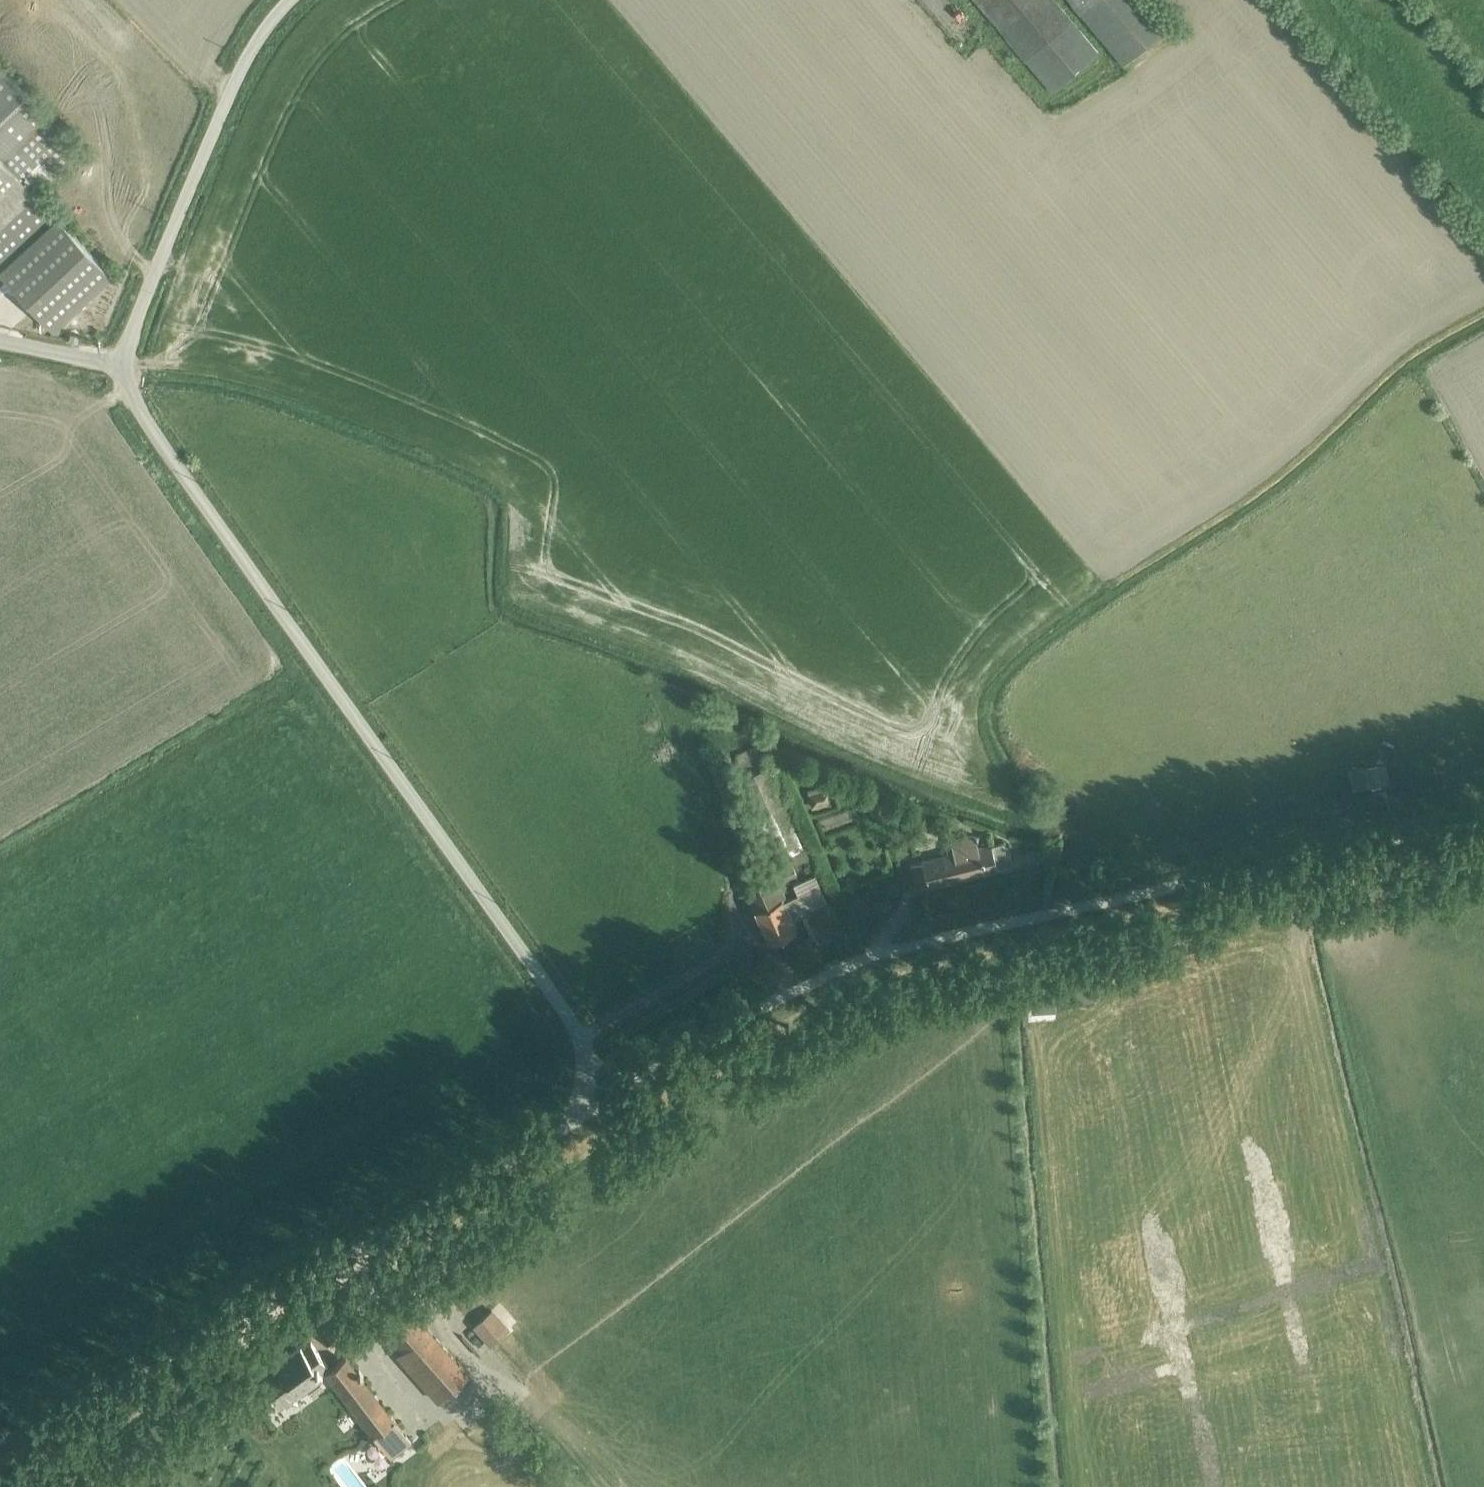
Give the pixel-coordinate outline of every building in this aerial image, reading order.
[(1098,48),(1058,0),(977,0),(1051,87),(1096,52),(1094,51),(1098,48)] [(1124,61),(1169,24),(1149,0),(1072,0),(1124,61)] [(54,328),(112,274),(35,191),(81,149),(0,66),(0,272),(54,328)] [(793,861),(808,855),(787,808),(794,806),(787,789),(784,791),(762,741),(736,752),(745,773),(736,777),(753,815),(757,814),(776,857),(789,852),(793,861)] [(1368,765),(1349,769),(1353,789),(1371,785),(1371,787),(1381,785),(1381,783),(1390,781),(1386,762),(1378,764),(1378,762),(1368,763),(1368,765)] [(807,787),(812,806),(830,802),(824,784),(807,787)] [(911,862),(916,886),(928,883),(928,884),(1008,862),(1011,855),(1008,845),(1002,840),(991,843),(990,840),(977,844),(974,832),(950,838),(952,851),(911,862)] [(745,884),(770,939),(796,927),(792,917),(802,913),(812,934),(815,933),(819,942),(840,932),(836,923),(846,918),(837,896),(827,900),(815,872),(793,881),(798,891),(788,896),(776,870),(745,884)] [(470,1374),(411,1306),(383,1331),(401,1351),(397,1354),(438,1401),(470,1374)] [(338,1316),(320,1329),(336,1350),(354,1337),(338,1316)] [(325,1373),(391,1457),(412,1442),(347,1355),(332,1368),(312,1341),(304,1347),(301,1343),(258,1374),(280,1405),(325,1373)] [(708,1456),(724,1442),(718,1435),(702,1449),(708,1456)]
